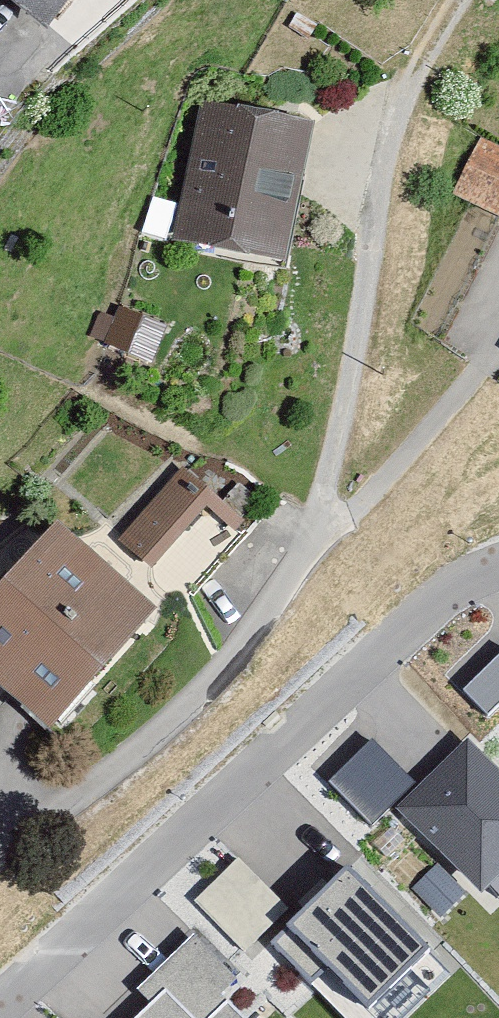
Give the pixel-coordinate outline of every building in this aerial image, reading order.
[(45,35),(72,0),(0,0),(45,35)] [(303,130),(197,111),(172,244),(279,264),(303,130)] [(472,150),(449,205),(498,226),(498,161),(472,150)] [(146,331),(118,324),(110,355),(138,361),(146,331)] [(208,502),(174,475),(118,545),(152,571),(208,502)] [(53,531),(0,596),(0,696),(49,736),(151,612),(53,531)] [(462,692),(487,718),(498,706),(498,655),(462,692)] [(396,812),(484,902),(498,887),(498,773),(468,741),(396,812)] [(374,743),(330,786),(371,828),(415,785),(374,743)] [(436,857),(406,877),(426,908),(457,888),(436,857)] [(236,859),(195,901),(245,951),(286,909),(236,859)] [(271,946),(313,988),(327,975),(369,1017),(370,1017),(431,958),(346,872),(271,946)] [(136,994),(149,1007),(137,1017),(239,1017),(221,998),(237,982),(195,938),(136,994)]
